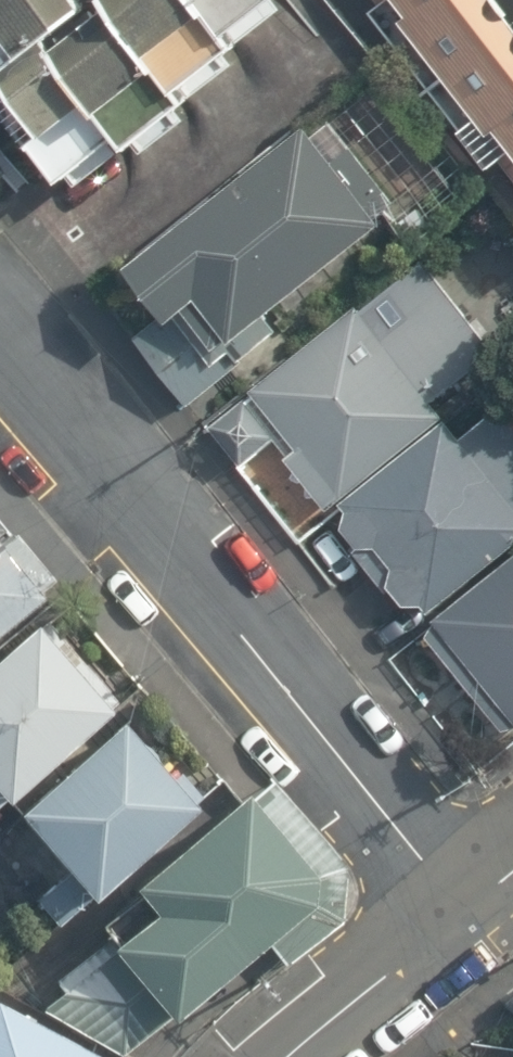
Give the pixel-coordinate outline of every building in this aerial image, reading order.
[(57,171),(266,0),(0,0),(0,102),(57,171)] [(512,163),(512,0),(385,0),(512,163)] [(379,233),(298,132),(126,270),(207,371),(379,233)] [(334,500),(512,361),(433,258),(254,398),(334,500)] [(334,500),(426,619),(512,552),(512,361),(334,500)] [(0,542),(0,639),(47,601),(0,542)] [(426,619),(512,731),(512,552),(426,619)] [(125,709),(40,613),(0,649),(0,807),(7,815),(125,709)] [(125,709),(7,815),(89,907),(208,802),(125,709)] [(265,794),(148,890),(152,896),(111,929),(119,938),(65,983),(75,995),(52,1014),(129,1056),(134,1056),(181,1018),(189,1028),(330,913),(331,873),(265,794)] [(0,1006),(0,1056),(100,1056),(0,1006)]
